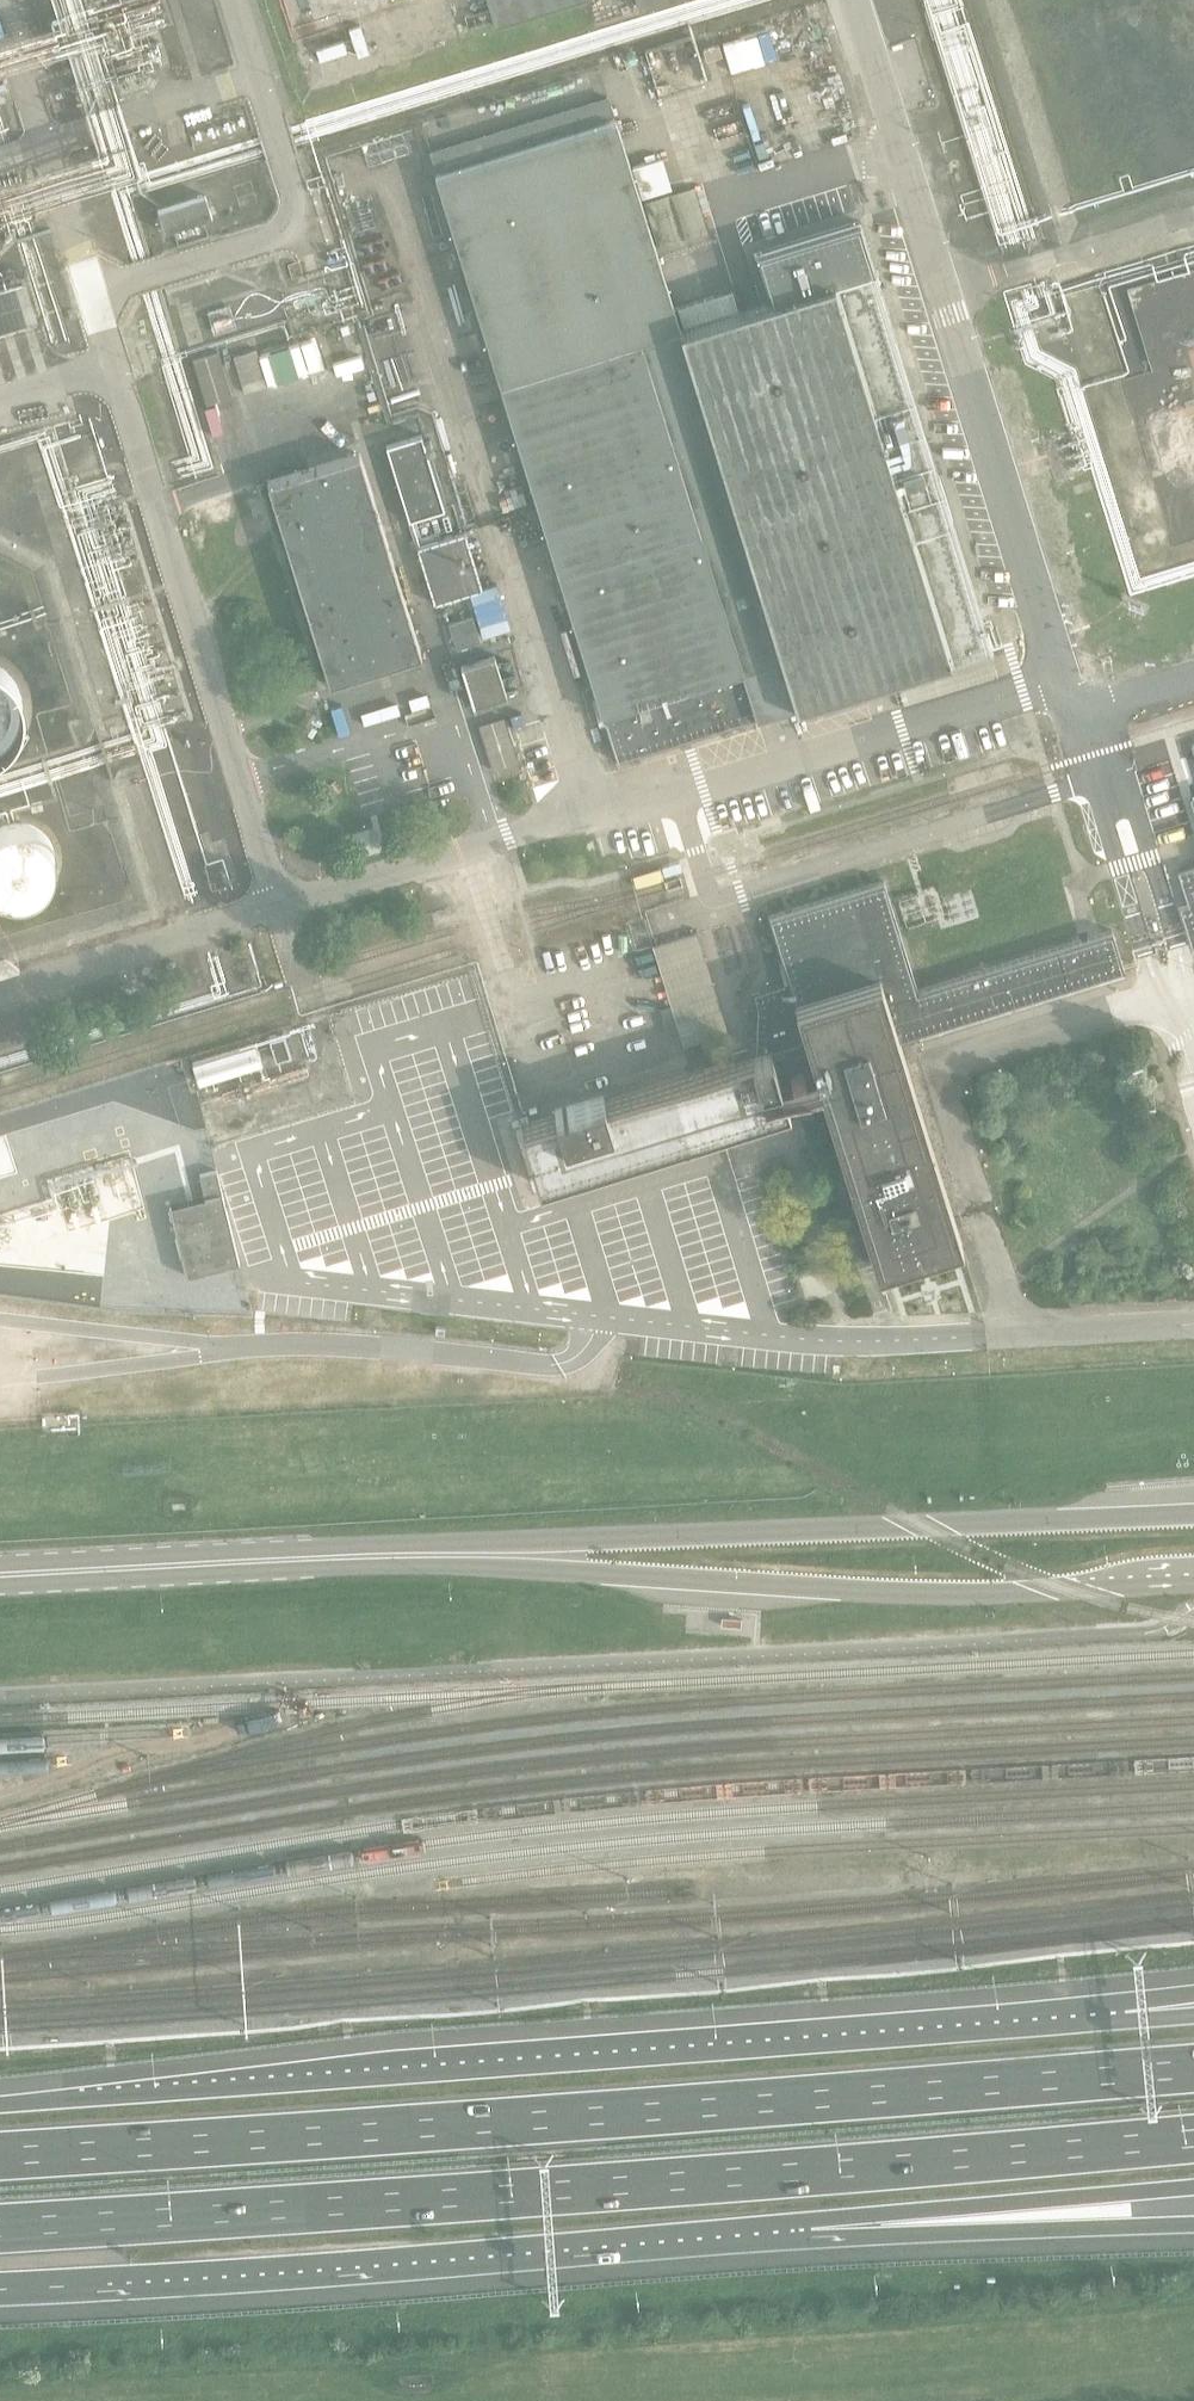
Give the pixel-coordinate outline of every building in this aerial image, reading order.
[(489,8),(464,16),(468,29),(493,21),(495,27),(580,0),(486,0),(489,8)] [(639,9),(670,0),(636,0),(639,9)] [(608,95),(431,151),(429,151),(435,170),(614,114),(608,95)] [(707,233),(693,187),(691,181),(683,183),(681,184),(683,190),(641,203),(640,198),(671,189),(662,158),(630,168),(615,119),(434,176),(618,763),(795,707),(798,717),(839,704),(836,695),(990,646),(858,222),(757,253),(772,300),(738,311),(732,290),(679,307),(685,328),(681,329),(656,249),(707,233)] [(205,195),(158,210),(164,232),(174,229),(204,219),(211,217),(205,195)] [(341,249),(327,254),(331,268),(345,263),(341,249)] [(33,329),(21,289),(0,295),(0,339),(33,329)] [(255,350),(232,356),(244,394),(268,387),(255,350)] [(218,353),(193,360),(206,406),(231,398),(218,353)] [(444,510),(422,436),(386,446),(408,521),(444,510)] [(359,454),(311,469),(267,483),(330,684),(422,655),(359,454)] [(434,603),(435,603),(482,589),(465,533),(417,547),(434,603)] [(468,600),(473,617),(499,609),(494,592),(468,600)] [(448,625),(456,650),(480,642),(472,617),(448,625)] [(891,682),(899,707),(1000,676),(991,652),(891,682)] [(495,655),(461,665),(476,713),(495,707),(493,698),(507,694),(495,655)] [(7,753),(15,742),(19,729),(20,721),(18,707),(12,694),(4,684),(0,682),(0,760),(7,753)] [(493,771),(518,763),(504,718),(479,726),(493,771)] [(33,883),(41,875),(46,865),(48,854),(46,842),(41,832),(33,824),(23,819),(11,817),(0,819),(0,888),(11,890),(23,888),(33,883)] [(1187,932),(1189,941),(1192,950),(1193,949),(1193,864),(1179,869),(1189,902),(1179,905),(1187,932)] [(898,1040),(1124,969),(1122,961),(1112,931),(1092,937),(1074,943),(918,991),(884,882),(768,917),(788,981),(751,993),(755,1007),(745,1010),(758,1054),(604,1102),(602,1097),(554,1112),(556,1117),(521,1127),(530,1155),(539,1185),(751,1120),(754,1129),(812,1111),(804,1086),(819,1081),(877,1268),(948,1246),(961,1242),(898,1040)] [(697,933),(653,946),(653,947),(684,1047),(728,1033),(697,933)] [(287,1035),(271,1040),(278,1061),(294,1056),(287,1035)] [(264,1064),(258,1045),(194,1064),(200,1084),(264,1064)] [(187,1277),(239,1264),(240,1263),(217,1171),(200,1175),(206,1198),(169,1207),(187,1277)]
